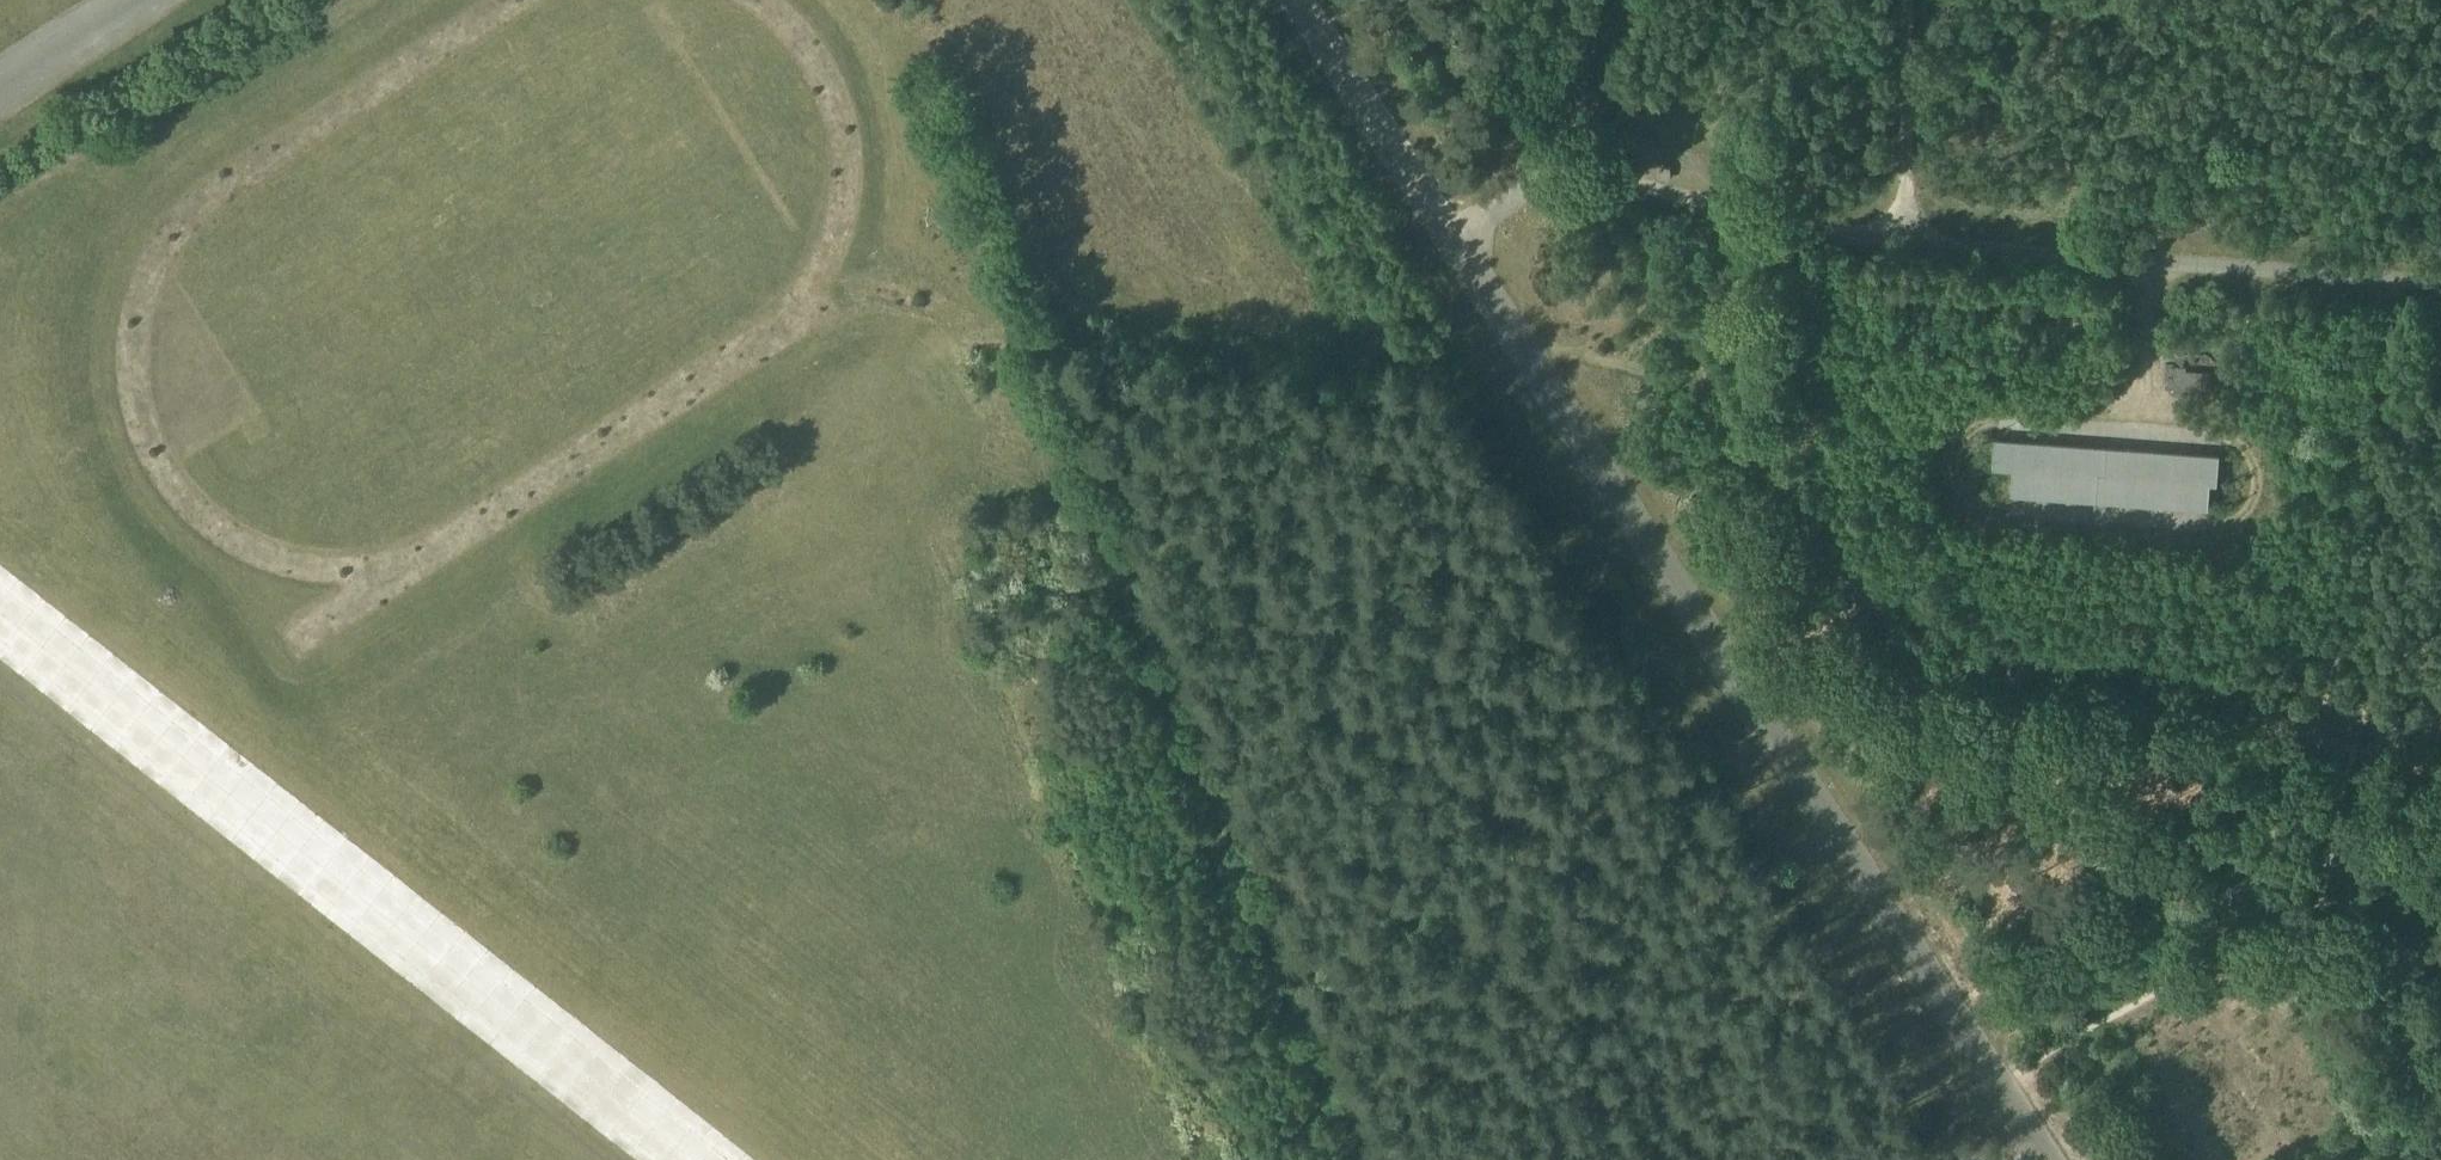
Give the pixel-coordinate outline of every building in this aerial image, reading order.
[(1659,170),(1657,177),(1663,178),(1670,180),(1671,173),(1671,167),(1662,165),(1659,170)] [(2232,356),(2168,351),(2164,391),(2228,397),(2232,356)] [(2225,450),(1998,435),(1996,465),(2017,466),(2015,493),(2213,506),(2214,482),(2223,483),(2225,450)]
